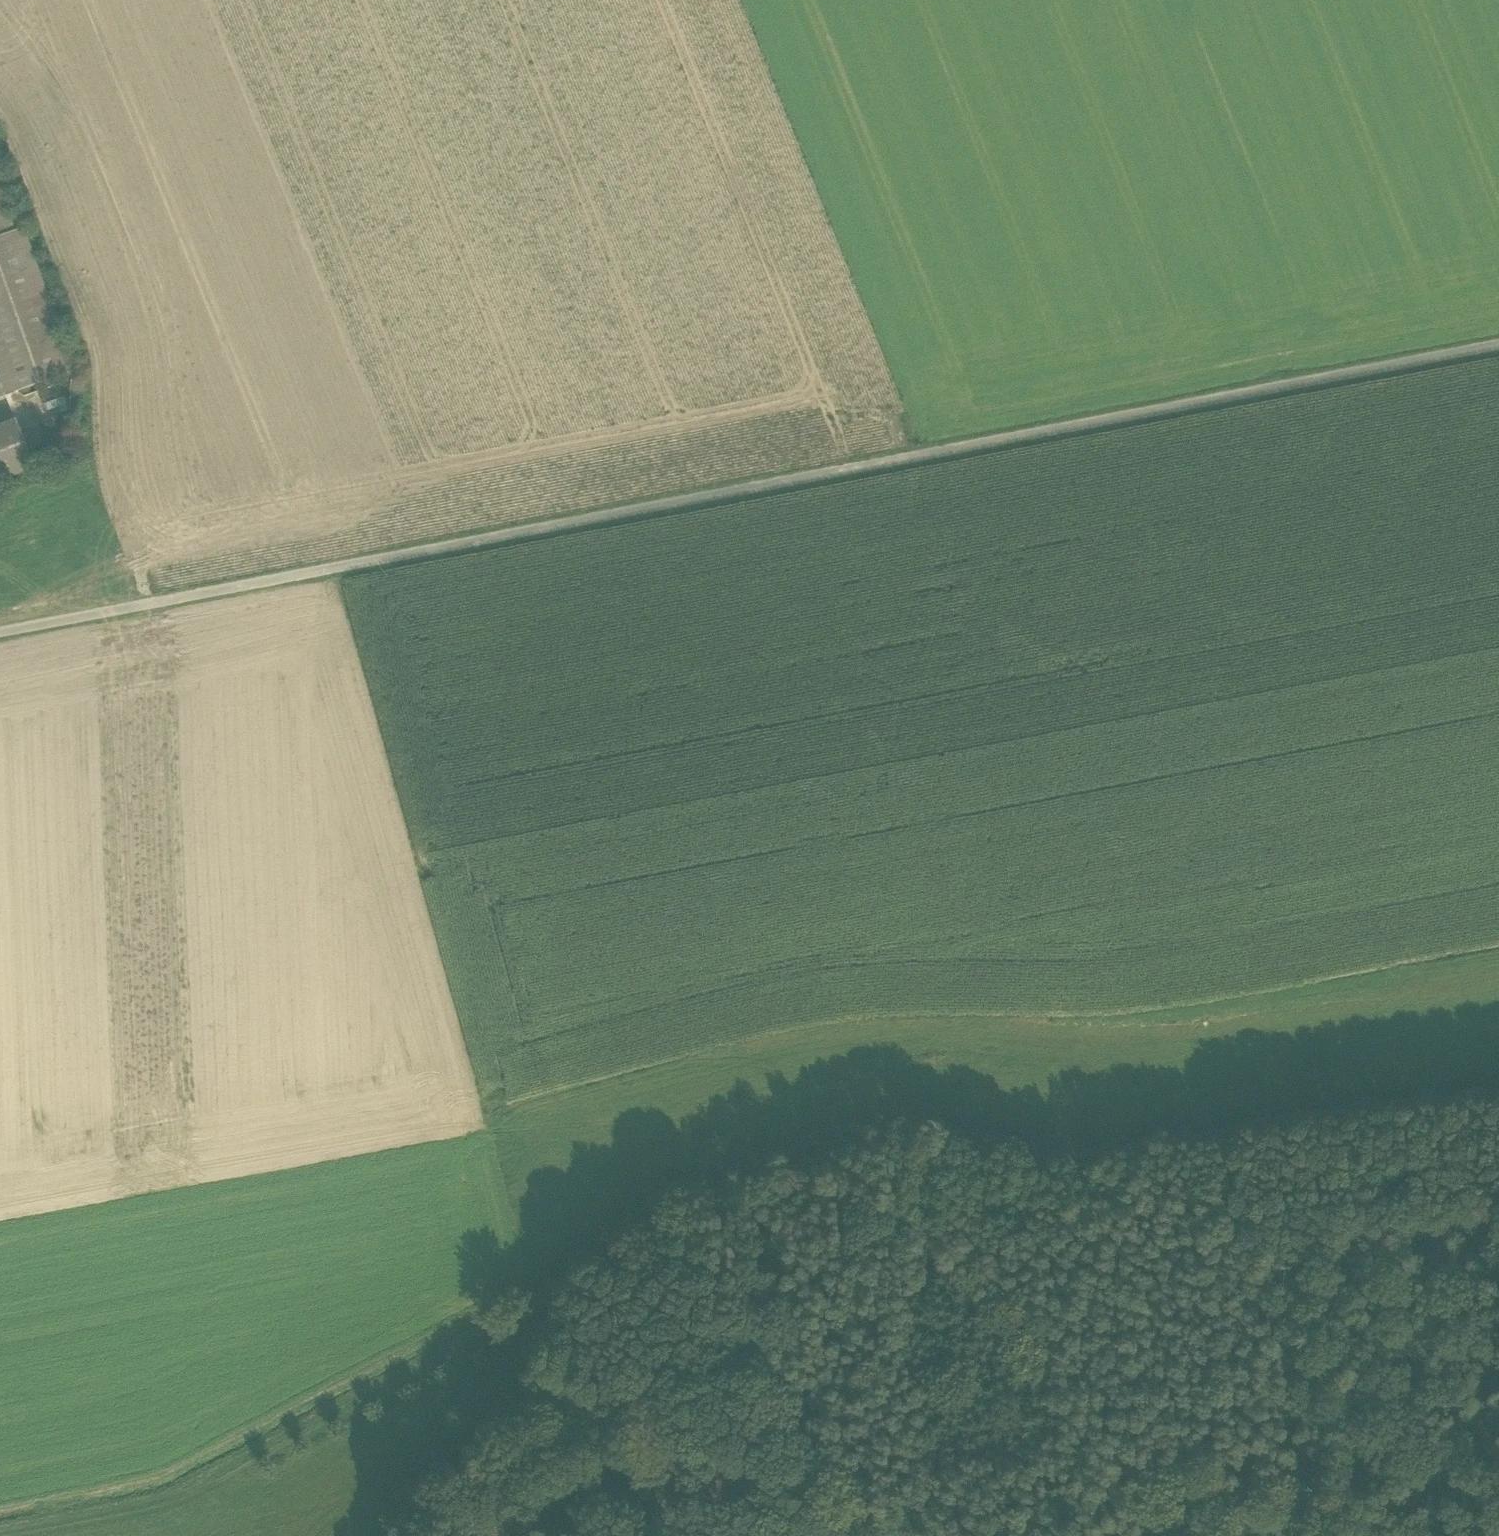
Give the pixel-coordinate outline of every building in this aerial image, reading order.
[(15,231),(0,188),(0,236),(15,231)] [(7,395),(74,371),(23,228),(15,231),(0,236),(0,376),(7,395)] [(0,438),(0,479),(33,466),(19,431),(0,438)]
